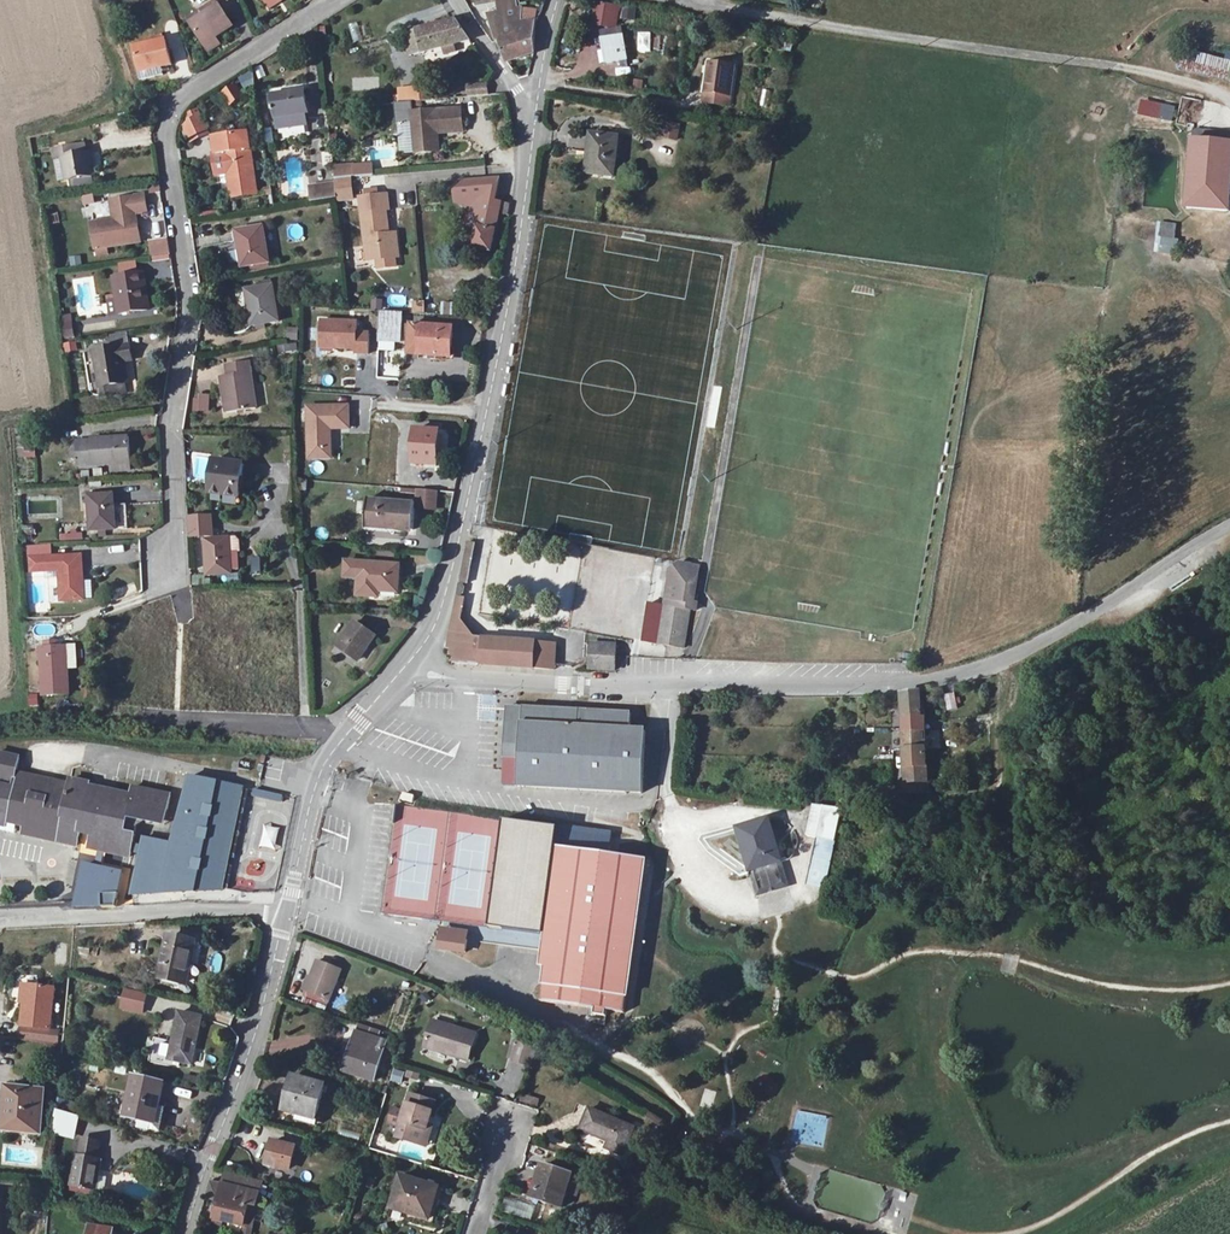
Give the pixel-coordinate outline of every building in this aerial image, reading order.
[(268,6),(270,9),(282,1),(282,0),(278,0),(268,6)] [(498,41),(500,40),(518,35),(514,24),(522,23),(522,10),(522,8),(518,9),(516,0),(499,0),(498,0),(500,12),(488,14),(498,41)] [(214,1),(203,8),(207,14),(218,7),(214,1)] [(597,4),(594,22),(604,24),(608,6),(597,4)] [(207,14),(203,8),(189,18),(192,23),(191,24),(205,46),(217,38),(234,27),(220,5),(218,7),(207,14)] [(632,21),(633,10),(623,9),(623,21),(632,21)] [(522,23),(535,23),(535,10),(522,10),(522,23)] [(405,35),(406,39),(403,39),(405,47),(408,46),(411,56),(445,48),(447,54),(458,52),(456,45),(471,41),(457,21),(454,22),(405,35)] [(500,40),(507,62),(535,53),(536,22),(535,23),(522,23),(514,24),(518,35),(500,40)] [(354,43),(363,41),(359,23),(350,26),(354,43)] [(637,52),(652,52),(652,34),(637,34),(637,52)] [(624,35),(604,38),(608,63),(628,61),(624,35)] [(217,38),(205,46),(209,52),(221,44),(217,38)] [(140,73),(162,68),(172,65),(166,40),(134,48),(140,73)] [(1178,69),(1229,80),(1229,54),(1228,53),(1227,58),(1182,48),(1178,69)] [(705,102),(731,106),(735,70),(731,69),(732,61),(720,59),(719,68),(711,66),(705,102)] [(162,68),(140,73),(142,80),(161,76),(160,73),(163,72),(162,68)] [(242,76),(244,90),(257,89),(255,74),(242,76)] [(222,94),(231,109),(247,100),(238,84),(222,94)] [(488,95),(487,85),(487,84),(469,86),(470,97),(488,95)] [(400,104),(423,102),(422,87),(399,88),(400,104)] [(305,90),(272,96),(278,129),(307,125),(305,113),(308,113),(305,90)] [(1180,123),(1201,123),(1201,99),(1181,99),(1180,123)] [(1138,100),(1136,117),(1173,120),(1175,103),(1138,100)] [(463,108),(415,112),(419,156),(440,154),(438,129),(465,127),(463,108)] [(192,144),(212,133),(201,111),(180,122),(192,144)] [(120,116),(121,123),(129,122),(127,115),(120,116)] [(679,139),(679,122),(659,122),(659,139),(679,139)] [(1229,212),(1229,207),(1229,133),(1194,130),(1193,148),(1187,209),(1229,212)] [(233,152),(253,150),(260,149),(258,139),(247,140),(247,136),(231,138),(233,152)] [(596,136),(591,174),(617,177),(622,140),(596,136)] [(233,152),(231,138),(213,140),(215,154),(225,153),(232,198),(260,194),(253,150),(233,152)] [(60,149),(66,178),(94,173),(90,153),(86,154),(84,144),(60,149)] [(66,178),(60,149),(52,150),(58,180),(66,179),(66,178)] [(358,165),(337,168),(339,181),(359,179),(358,165)] [(312,188),(314,200),(341,196),(339,183),(312,188)] [(371,197),(365,197),(369,247),(375,246),(376,260),(380,259),(381,268),(399,267),(398,258),(403,258),(401,241),(394,241),(393,234),(391,210),(394,210),(393,195),(383,196),(371,197)] [(484,200),(474,248),(491,251),(501,203),(484,200)] [(141,243),(137,217),(156,214),(154,202),(121,208),(122,219),(91,225),(95,250),(141,243)] [(1162,224),(1160,238),(1175,240),(1177,226),(1162,224)] [(242,267),(269,263),(263,228),(236,232),(242,267)] [(170,241),(151,242),(152,263),(171,261),(170,241)] [(81,256),(70,259),(72,267),(83,265),(81,256)] [(124,277),(114,278),(119,315),(148,310),(143,274),(141,274),(139,265),(122,267),(124,277)] [(246,291),(251,317),(252,327),(279,322),(273,287),(246,291)] [(403,306),(403,297),(390,297),(390,306),(403,306)] [(384,310),(383,301),(373,301),(373,310),(384,310)] [(403,314),(389,313),(387,342),(402,343),(403,314)] [(65,339),(75,339),(74,315),(64,316),(65,339)] [(364,319),(328,317),(327,344),(362,346),(362,351),(375,351),(376,330),(364,330),(364,319)] [(454,328),(412,325),(409,354),(451,358),(454,328)] [(401,343),(387,342),(386,350),(401,351),(401,343)] [(78,352),(77,343),(65,345),(66,354),(78,352)] [(130,346),(94,352),(99,388),(100,387),(102,398),(126,394),(124,384),(127,383),(124,362),(132,361),(130,346)] [(227,366),(229,377),(222,378),(227,414),(256,410),(249,363),(227,366)] [(200,401),(200,411),(209,412),(210,397),(200,396),(200,401)] [(350,405),(310,404),(309,447),(331,448),(331,426),(350,427),(350,405)] [(437,465),(439,432),(415,430),(413,464),(437,465)] [(111,465),(130,464),(129,438),(92,441),(92,442),(76,443),(77,444),(78,459),(78,467),(111,465)] [(330,456),(331,448),(309,447),(309,455),(330,456)] [(244,465),(214,460),(210,494),(239,498),(244,465)] [(130,464),(111,465),(111,472),(131,471),(130,464)] [(417,491),(416,509),(435,510),(436,492),(417,491)] [(112,496),(90,497),(89,497),(89,499),(85,499),(85,504),(89,504),(91,532),(116,531),(114,496),(112,496)] [(391,528),(406,529),(414,530),(416,505),(368,501),(366,523),(391,525),(391,528)] [(391,525),(366,523),(365,530),(405,533),(406,529),(391,528),(391,525)] [(229,539),(231,571),(239,570),(241,553),(240,542),(237,537),(229,538),(229,539)] [(231,571),(229,539),(205,540),(207,576),(231,574),(231,571)] [(460,583),(468,584),(476,544),(468,543),(460,583)] [(34,554),(56,554),(55,546),(34,547),(34,554)] [(582,556),(565,552),(556,588),(573,592),(582,556)] [(65,572),(65,600),(85,599),(85,554),(56,554),(34,554),(34,573),(65,572)] [(252,559),(253,574),(264,573),(263,559),(252,559)] [(687,646),(693,606),(691,605),(694,586),(703,581),(705,564),(682,561),(671,569),(665,604),(645,601),(639,639),(687,646)] [(372,591),(379,592),(398,593),(400,566),(360,563),(358,596),(372,597),(372,591)] [(192,587),(211,585),(211,580),(205,580),(205,578),(205,576),(192,578),(192,587)] [(468,584),(460,583),(457,597),(466,599),(468,584)] [(466,599),(457,597),(448,649),(452,650),(456,650),(466,599)] [(476,640),(461,622),(456,650),(460,651),(460,648),(463,643),(468,640),(474,639),(476,640)] [(375,636),(355,623),(338,647),(358,661),(375,636)] [(456,650),(452,650),(451,653),(454,658),(454,664),(549,672),(554,665),(555,647),(483,640),(483,643),(476,643),(476,640),(474,639),(468,640),(463,643),(460,648),(460,651),(456,650)] [(620,672),(621,644),(592,642),(591,671),(620,672)] [(75,647),(66,648),(68,670),(77,669),(75,647)] [(57,649),(46,649),(41,650),(44,697),(70,695),(68,670),(66,648),(57,649)] [(920,692),(903,695),(909,794),(928,792),(927,756),(926,744),(926,728),(926,723),(926,718),(922,718),(920,692)] [(955,694),(944,696),(947,710),(957,709),(955,694)] [(507,706),(503,786),(524,787),(524,790),(536,790),(540,790),(649,795),(652,731),(636,730),(637,712),(507,706)] [(81,847),(84,832),(95,835),(92,847),(134,858),(141,832),(133,830),(134,822),(69,809),(72,781),(21,770),(24,755),(0,750),(0,829),(18,834),(20,825),(26,827),(24,834),(81,847)] [(174,841),(145,834),(133,893),(226,890),(248,787),(249,784),(189,771),(174,841)] [(94,780),(73,776),(72,781),(69,809),(134,822),(135,816),(170,823),(176,792),(136,784),(135,792),(93,785),(94,780)] [(254,792),(254,799),(284,802),(284,795),(254,792)] [(802,837),(815,840),(805,885),(825,890),(843,810),(810,803),(802,837)] [(748,873),(756,897),(789,887),(767,814),(728,825),(743,874),(748,873)] [(558,827),(503,819),(487,928),(489,929),(542,936),(558,827)] [(277,851),(280,829),(265,827),(262,849),(277,851)] [(656,857),(563,843),(543,969),(548,970),(543,1001),(591,1008),(590,1017),(604,1019),(606,1008),(633,1012),(634,999),(639,1000),(645,953),(651,897),(656,857)] [(469,930),(439,926),(435,950),(465,954),(469,930)] [(200,941),(177,936),(167,979),(190,984),(200,941)] [(331,1000),(342,970),(319,961),(307,991),(331,1000)] [(61,986),(32,981),(22,1035),(51,1040),(61,986)] [(143,1015),(148,997),(127,992),(123,1011),(143,1015)] [(207,1019),(183,1013),(172,1059),(195,1065),(207,1019)] [(472,1060),(480,1035),(436,1021),(428,1046),(472,1060)] [(391,1040),(362,1031),(350,1069),(379,1079),(391,1040)] [(322,1034),(272,1040),(273,1051),(323,1046),(322,1034)] [(514,1057),(528,1061),(532,1045),(520,1041),(514,1057)] [(391,1080),(401,1082),(403,1071),(393,1069),(391,1080)] [(291,1110),(318,1118),(320,1118),(330,1084),(300,1074),(291,1110)] [(169,1083),(140,1076),(129,1115),(143,1119),(142,1122),(165,1129),(171,1108),(161,1105),(169,1083)] [(46,1135),(51,1093),(5,1088),(1,1130),(46,1135)] [(712,1109),(716,1091),(704,1089),(701,1107),(712,1109)] [(430,1144),(443,1103),(418,1095),(404,1136),(430,1144)] [(623,1152),(635,1125),(589,1106),(580,1127),(612,1140),(609,1147),(623,1152)] [(51,1135),(75,1138),(79,1113),(55,1110),(51,1135)] [(316,1122),(318,1118),(291,1110),(290,1115),(316,1122)] [(82,1153),(79,1153),(72,1182),(96,1187),(104,1158),(99,1157),(103,1141),(86,1136),(82,1153)] [(293,1168),(298,1146),(277,1141),(271,1163),(293,1168)] [(577,1173),(549,1163),(538,1196),(565,1206),(577,1173)] [(214,1180),(212,1184),(208,1196),(222,1200),(217,1219),(254,1228),(264,1192),(266,1181),(230,1171),(226,1184),(214,1180)] [(436,1220),(446,1188),(408,1176),(398,1208),(436,1220)] [(161,1198),(153,1202),(156,1208),(164,1204),(161,1198)]
